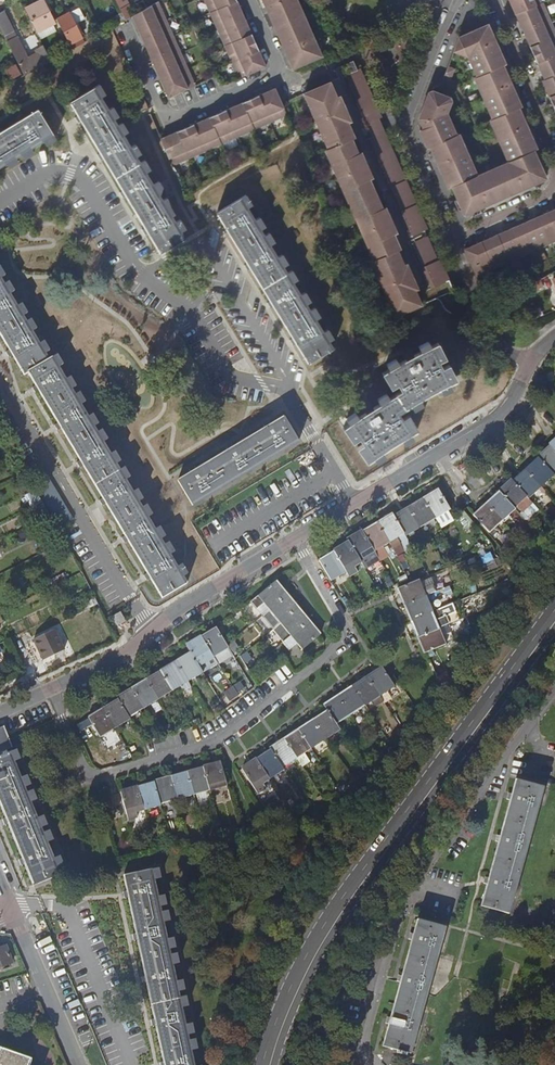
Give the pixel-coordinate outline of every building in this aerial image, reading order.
[(36,29),(40,27),(38,24),(48,19),(50,21),(53,20),(47,8),(45,9),(41,0),(40,0),(24,8),(36,29)] [(239,80),(267,68),(263,60),(260,61),(259,58),(262,57),(257,47),(254,48),(253,45),(256,43),(249,27),(246,28),(244,25),(247,24),(242,13),(240,14),(238,10),(241,9),(237,0),(204,0),(239,80)] [(272,21),(282,44),(293,68),(320,56),(297,0),(263,0),(272,21)] [(516,13),(543,1),(543,0),(509,0),(512,6),(513,6),(516,13)] [(169,98),(196,86),(159,1),(134,15),(133,16),(169,98)] [(516,13),(523,29),(545,79),(542,80),(554,108),(554,28),(543,1),(516,13)] [(120,8),(127,20),(133,16),(134,15),(129,4),(120,8)] [(72,43),(71,43),(74,49),(86,43),(76,24),(86,19),(80,8),(59,18),(72,43)] [(0,11),(0,25),(6,38),(17,33),(5,9),(0,11)] [(117,26),(127,20),(123,14),(113,19),(117,26)] [(416,120),(417,122),(420,128),(418,130),(426,147),(428,146),(434,159),(444,182),(447,189),(450,188),(456,201),(453,203),(457,212),(462,214),(464,218),(550,179),(548,175),(550,170),(546,162),(543,164),(537,150),(541,149),(537,141),(527,119),(522,107),(524,106),(518,91),(511,76),(506,65),(509,64),(498,40),(489,20),(457,34),(456,38),(459,39),(456,47),(453,45),(451,49),(465,55),(474,76),(472,77),(489,119),(487,120),(505,163),(504,166),(478,177),(474,176),(456,134),(454,135),(444,113),(449,101),(448,96),(430,90),(426,92),(416,118),(416,120)] [(7,41),(26,75),(39,68),(35,62),(30,64),(16,37),(7,41)] [(46,50),(51,57),(66,49),(62,42),(46,50)] [(40,53),(46,64),(52,61),(51,57),(46,50),(46,49),(40,53)] [(23,73),(18,64),(6,70),(11,80),(23,73)] [(371,261),(395,317),(421,306),(415,291),(418,290),(416,284),(411,282),(409,275),(410,271),(408,265),(405,266),(398,251),(401,250),(395,235),(398,233),(395,226),(391,224),(388,217),(389,214),(389,212),(387,208),(384,208),(370,178),(373,177),(362,152),(359,153),(353,139),(356,137),(349,122),(352,121),(350,114),(346,112),(344,105),(344,102),(343,98),(341,96),(339,98),(337,97),(337,95),(332,81),(310,91),(306,93),(330,148),(327,150),(374,260),(371,261)] [(161,252),(185,238),(95,87),(71,101),(161,252)] [(161,139),(173,167),(288,117),(276,89),(161,139)] [(53,134),(38,110),(0,133),(0,166),(53,134)] [(309,362),(333,348),(241,199),(217,213),(309,362)] [(478,277),(520,258),(550,244),(554,241),(554,209),(465,249),(471,263),(478,277)] [(162,598),(187,583),(52,358),(49,360),(0,277),(0,335),(24,375),(28,373),(162,598)] [(542,278),(524,287),(527,293),(545,284),(542,278)] [(403,437),(417,429),(410,417),(403,421),(398,414),(411,405),(425,397),(434,391),(445,385),(457,380),(450,366),(443,369),(439,362),(446,359),(438,343),(429,347),(414,355),(399,363),(383,373),(391,388),(398,385),(402,392),(391,398),(377,406),(362,416),(345,428),(354,443),(361,439),(365,445),(359,449),(367,462),(375,456),(387,448),(403,437)] [(285,417),(178,480),(193,505),(299,442),(285,417)] [(539,459),(553,474),(554,473),(554,450),(551,445),(538,457),(539,459)] [(539,459),(526,470),(542,487),(554,476),(553,474),(539,459)] [(526,470),(514,481),(527,496),(530,499),(542,487),(526,470)] [(512,479),(499,491),(500,492),(515,509),(520,514),(533,502),(512,479)] [(424,499),(436,518),(451,509),(439,490),(424,499)] [(500,492),(487,503),(503,520),(515,509),(500,492)] [(410,508),(421,527),(436,518),(424,499),(410,508)] [(44,501),(35,506),(41,518),(51,514),(44,501)] [(475,515),(490,532),(503,520),(487,503),(475,515)] [(410,508),(395,517),(405,534),(406,536),(421,527),(410,508)] [(379,523),(390,543),(405,534),(395,517),(393,514),(379,523)] [(363,532),(375,552),(390,543),(379,523),(363,532)] [(349,541),(350,544),(360,561),(375,552),(363,532),(349,541)] [(350,544),(336,552),(348,572),(362,563),(360,561),(350,544)] [(321,561),(332,581),(348,572),(336,552),(321,561)] [(400,589),(406,605),(428,597),(422,580),(400,589)] [(277,581),(259,596),(270,610),(288,594),(277,581)] [(270,610),(282,624),(300,609),(288,594),(270,610)] [(406,605),(413,622),(434,613),(428,597),(406,605)] [(282,624),(293,637),(311,622),(300,609),(282,624)] [(113,615),(118,625),(127,621),(121,611),(113,615)] [(413,622),(419,637),(440,629),(450,625),(447,618),(443,619),(439,611),(434,613),(413,622)] [(293,637),(304,650),(322,635),(311,622),(293,637)] [(217,628),(202,638),(214,657),(229,648),(228,646),(217,628)] [(37,639),(47,659),(67,649),(57,629),(37,639)] [(440,629),(419,637),(425,654),(456,642),(453,634),(444,637),(440,629)] [(188,647),(191,653),(199,666),(214,657),(202,638),(188,647)] [(191,653),(177,661),(189,681),(204,673),(199,666),(191,653)] [(163,670),(175,690),(189,681),(177,661),(163,670)] [(369,677),(382,697),(395,688),(382,668),(369,677)] [(147,680),(159,699),(175,690),(163,670),(147,680)] [(354,687),(367,707),(382,697),(369,677),(354,687)] [(145,708),(159,699),(147,680),(133,688),(145,708)] [(235,687),(226,691),(230,699),(239,694),(235,687)] [(340,696),(352,716),(367,707),(354,687),(340,696)] [(117,698),(119,700),(129,717),(145,708),(133,688),(117,698)] [(325,706),(328,712),(338,726),(352,716),(340,696),(325,706)] [(105,709),(117,729),(131,720),(129,717),(119,700),(105,709)] [(105,709),(90,718),(102,738),(117,729),(105,709)] [(314,721),(327,740),(341,731),(338,726),(328,712),(314,721)] [(299,730),(312,750),(327,740),(314,721),(299,730)] [(7,754),(5,751),(12,748),(8,737),(4,728),(0,729),(0,757),(7,754)] [(285,740),(298,760),(312,750),(299,730),(285,740)] [(270,750),(272,752),(283,770),(298,760),(285,740),(270,750)] [(272,752),(257,761),(270,781),(284,771),(283,770),(272,752)] [(7,754),(0,757),(0,802),(34,884),(60,873),(10,753),(7,754)] [(257,761),(243,771),(255,790),(270,781),(257,761)] [(221,764),(205,769),(211,791),(227,787),(221,764)] [(188,773),(194,796),(211,791),(205,769),(188,773)] [(171,778),(177,800),(194,796),(188,773),(171,778)] [(155,782),(155,784),(161,804),(177,800),(171,778),(155,782)] [(483,907),(511,914),(544,788),(517,779),(483,907)] [(139,788),(145,811),(161,807),(161,804),(155,784),(139,788)] [(139,788),(122,793),(128,815),(145,811),(139,788)] [(125,876),(166,1064),(195,1064),(154,871),(125,876)] [(419,919),(383,1046),(411,1054),(446,926),(419,919)] [(13,963),(6,946),(0,948),(0,968),(13,963)] [(28,1058),(0,1048),(0,1064),(25,1064),(28,1058)]
